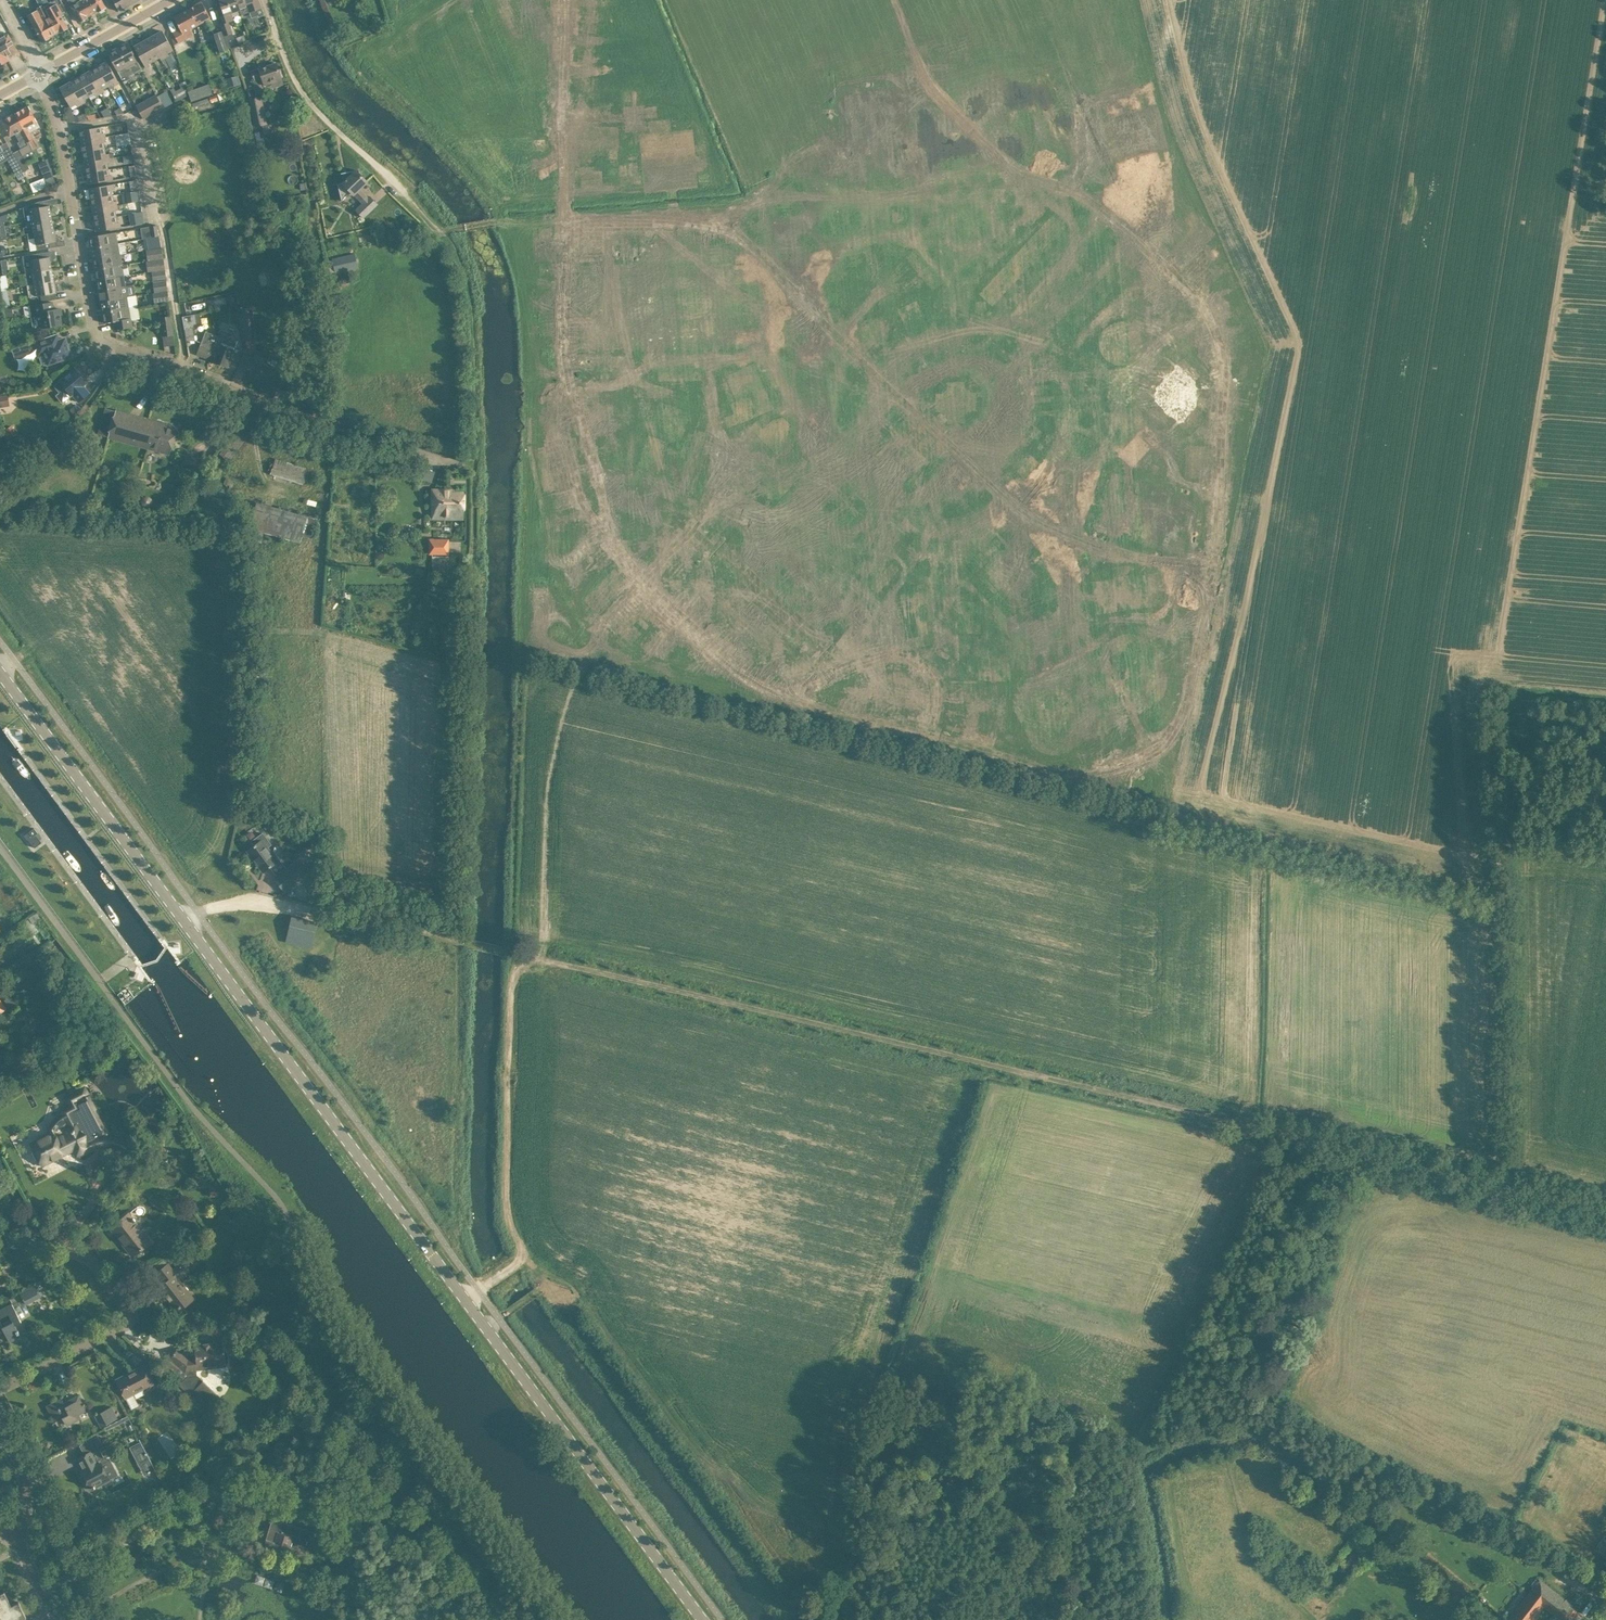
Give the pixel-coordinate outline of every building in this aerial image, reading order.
[(40,15),(43,21),(47,19),(49,24),(52,23),(56,32),(59,30),(60,32),(68,28),(60,12),(63,10),(57,0),(53,0),(43,5),(46,12),(40,15)] [(94,11),(89,3),(87,4),(85,0),(68,0),(71,6),(79,22),(88,17),(87,15),(94,11)] [(94,11),(96,10),(97,12),(106,7),(102,0),(85,0),(87,4),(89,3),(94,11)] [(129,5),(126,0),(113,0),(119,11),(129,5)] [(224,15),(217,17),(224,38),(233,35),(228,21),(234,20),(231,13),(239,10),(236,0),(219,0),(224,15)] [(239,10),(240,10),(242,15),(261,8),(259,0),(236,0),(239,10)] [(189,9),(197,24),(202,22),(207,30),(213,27),(208,18),(210,17),(202,2),(189,9)] [(38,10),(27,15),(42,42),(50,38),(49,36),(56,32),(52,23),(49,24),(47,19),(43,21),(40,15),(46,12),(43,5),(42,5),(37,7),(38,10)] [(190,28),(197,24),(189,9),(174,17),(180,29),(173,33),(178,42),(193,34),(190,28)] [(153,36),(164,57),(168,55),(167,52),(173,49),(163,31),(153,36)] [(220,52),(228,49),(222,31),(214,34),(220,52)] [(6,57),(17,51),(8,34),(1,37),(0,35),(0,45),(6,57)] [(144,42),(154,60),(159,57),(160,59),(164,57),(153,36),(144,42)] [(128,42),(108,53),(124,83),(132,78),(130,76),(142,69),(128,42)] [(148,63),(154,60),(144,42),(134,47),(145,67),(150,65),(148,63)] [(8,60),(6,57),(0,45),(0,65),(8,60)] [(97,67),(108,85),(113,82),(114,85),(119,82),(107,62),(97,67)] [(259,69),(251,72),(254,79),(262,77),(265,85),(282,80),(281,79),(283,78),(280,71),(279,72),(276,63),(259,69)] [(88,72),(100,93),(104,91),(102,88),(108,85),(97,67),(88,72)] [(79,78),(89,96),(94,93),(96,95),(100,93),(88,72),(79,78)] [(238,75),(226,78),(228,87),(240,83),(238,75)] [(69,83),(81,103),(85,101),(83,99),(89,96),(79,78),(69,83)] [(174,87),(170,89),(170,90),(171,92),(174,96),(177,101),(189,95),(189,94),(185,81),(180,83),(182,87),(175,90),(174,87)] [(77,106),(81,103),(69,83),(60,88),(70,106),(76,103),(77,106)] [(209,83),(197,88),(200,97),(212,93),(209,83)] [(246,88),(250,99),(255,125),(266,123),(261,97),(260,97),(255,85),(246,88)] [(143,119),(163,108),(158,98),(156,95),(136,106),(143,119)] [(208,97),(192,103),(194,107),(209,101),(208,97)] [(127,104),(121,107),(124,114),(131,111),(127,104)] [(28,106),(15,113),(23,129),(20,130),(23,136),(29,133),(40,127),(37,121),(36,121),(30,110),(28,106)] [(124,114),(121,107),(120,107),(114,110),(117,115),(124,114)] [(105,117),(112,116),(107,108),(101,111),(105,117)] [(15,113),(1,121),(10,136),(15,133),(20,141),(17,143),(21,149),(19,149),(12,153),(23,172),(30,168),(23,156),(23,155),(32,150),(28,141),(29,141),(33,139),(29,133),(23,136),(20,130),(23,129),(15,113)] [(81,113),(74,114),(75,122),(76,122),(82,121),(81,113)] [(80,130),(81,141),(105,137),(109,136),(107,125),(80,130)] [(255,132),(257,143),(264,141),(264,137),(261,138),(260,131),(255,132)] [(124,133),(115,135),(117,146),(131,143),(129,132),(124,133)] [(81,141),(83,152),(104,148),(103,142),(105,142),(105,137),(81,141)] [(29,141),(28,141),(32,150),(37,147),(33,139),(29,141)] [(266,151),(264,141),(257,143),(259,152),(266,151)] [(83,152),(85,162),(108,158),(107,154),(105,154),(104,148),(83,152)] [(7,156),(6,157),(7,159),(18,180),(19,180),(25,177),(23,172),(12,153),(7,156)] [(85,162),(87,173),(107,169),(106,163),(109,163),(108,158),(85,162)] [(108,175),(107,169),(87,173),(89,184),(116,179),(115,174),(108,175)] [(343,184),(338,185),(342,200),(347,193),(348,194),(349,195),(350,195),(352,195),(353,194),(362,203),(368,198),(359,188),(367,181),(356,170),(347,171),(349,177),(343,183),(343,184)] [(54,173),(45,177),(48,183),(56,180),(54,175),(54,173)] [(46,177),(31,182),(33,191),(48,187),(46,177)] [(91,199),(112,195),(111,189),(113,189),(112,184),(89,188),(91,199)] [(125,193),(122,193),(124,204),(140,201),(139,190),(138,190),(125,193)] [(91,199),(93,209),(116,205),(115,201),(113,201),(112,195),(91,199)] [(362,203),(356,210),(363,217),(377,204),(370,196),(368,198),(362,203)] [(23,209),(26,222),(52,217),(50,205),(43,206),(42,201),(39,201),(29,205),(30,208),(23,209)] [(116,205),(93,209),(95,220),(115,216),(114,210),(117,210),(116,205)] [(142,212),(129,214),(131,225),(144,223),(142,212)] [(116,222),(115,216),(95,220),(97,231),(120,227),(119,222),(116,222)] [(33,225),(34,232),(54,229),(52,217),(26,222),(26,227),(33,225)] [(141,228),(143,239),(159,236),(157,225),(141,228)] [(54,229),(34,232),(28,233),(29,238),(35,237),(37,250),(51,248),(50,242),(56,241),(54,229)] [(89,236),(91,247),(118,243),(116,232),(89,236)] [(143,239),(145,250),(161,247),(159,236),(143,239)] [(91,247),(93,258),(127,253),(126,245),(119,247),(118,243),(91,247)] [(145,250),(147,260),(163,258),(161,247),(145,250)] [(23,256),(26,273),(52,269),(50,257),(43,258),(42,252),(23,256)] [(93,258),(95,269),(116,266),(122,264),(121,258),(124,257),(123,254),(127,253),(93,258)] [(333,259),(337,273),(357,268),(354,254),(333,259)] [(146,261),(147,271),(164,268),(163,258),(147,260),(147,261),(146,261)] [(95,269),(97,279),(124,275),(123,268),(128,268),(127,264),(122,264),(116,266),(95,269)] [(152,271),(153,281),(165,279),(164,268),(147,271),(147,272),(152,271)] [(26,273),(28,285),(54,280),(52,269),(26,273)] [(1,283),(2,290),(8,289),(5,275),(0,275),(0,279),(1,283)] [(97,279),(98,290),(119,287),(126,286),(124,275),(97,279)] [(153,281),(155,292),(167,290),(165,279),(153,281)] [(56,293),(54,280),(28,285),(30,297),(56,293)] [(98,290),(100,301),(128,296),(126,286),(119,287),(98,290)] [(168,301),(167,290),(155,292),(154,292),(155,303),(168,301)] [(235,293),(226,293),(227,303),(236,303),(235,293)] [(100,301),(102,312),(129,307),(128,296),(100,301)] [(61,324),(60,314),(59,308),(54,309),(52,302),(37,304),(37,305),(30,306),(32,317),(39,315),(41,328),(43,328),(44,330),(53,329),(53,326),(61,324)] [(13,317),(10,306),(4,307),(7,318),(13,317)] [(131,316),(129,307),(102,312),(104,323),(114,321),(115,330),(133,327),(131,316)] [(200,313),(182,316),(186,340),(195,340),(192,324),(201,322),(200,313)] [(159,317),(162,336),(173,334),(171,315),(159,317)] [(252,320),(241,321),(243,340),(254,339),(252,320)] [(219,344),(213,360),(214,361),(228,367),(228,366),(229,366),(234,355),(234,353),(233,353),(236,346),(235,346),(238,339),(232,336),(233,333),(224,330),(220,329),(218,335),(217,335),(219,344)] [(201,344),(197,354),(213,360),(219,344),(217,335),(206,331),(201,344)] [(48,336),(34,341),(37,351),(39,355),(45,353),(48,363),(61,359),(71,356),(67,345),(65,345),(63,339),(59,341),(57,334),(58,333),(48,336)] [(12,349),(16,360),(34,354),(33,352),(37,351),(34,341),(19,346),(12,349)] [(250,357),(244,372),(260,378),(259,379),(272,384),(279,368),(267,363),(269,360),(256,355),(255,358),(250,357)] [(60,381),(54,386),(59,392),(56,395),(63,404),(73,395),(79,402),(81,400),(90,393),(83,385),(87,382),(75,369),(67,376),(60,381)] [(12,403),(9,393),(0,394),(0,406),(12,403)] [(77,403),(70,409),(74,413),(81,408),(77,403)] [(105,408),(98,434),(140,446),(148,420),(105,408)] [(148,420),(140,446),(169,454),(177,428),(148,420)] [(11,425),(5,428),(10,437),(16,433),(11,425)] [(241,427),(220,454),(228,460),(249,434),(241,427)] [(205,429),(200,438),(209,442),(214,433),(205,429)] [(199,472),(202,458),(183,454),(180,468),(199,472)] [(275,459),(271,473),(302,484),(307,469),(275,459)] [(460,494),(450,494),(450,492),(450,491),(433,491),(433,518),(463,518),(463,508),(460,508),(460,494)] [(253,515),(250,529),(299,542),(301,536),(311,538),(316,519),(306,516),(257,502),(256,506),(251,505),(250,511),(254,512),(253,515)] [(247,514),(244,527),(250,529),(253,515),(247,514)] [(432,539),(432,553),(434,553),(433,575),(449,576),(449,554),(451,554),(451,539),(432,539)] [(34,827),(24,835),(28,840),(28,839),(35,848),(42,842),(40,839),(42,838),(34,827)] [(248,850),(264,871),(278,861),(268,847),(271,845),(262,833),(250,842),(253,846),(248,850)] [(296,861),(275,877),(285,891),(307,875),(296,861)] [(317,922),(292,916),(286,942),(311,948),(317,922)] [(12,995),(5,999),(9,1006),(10,1005),(12,1007),(22,1000),(18,995),(14,998),(12,995)] [(34,1042),(23,1049),(27,1055),(29,1058),(40,1051),(34,1042)] [(47,1128),(50,1134),(31,1144),(34,1149),(33,1153),(36,1159),(39,1159),(42,1165),(74,1149),(77,1155),(90,1148),(89,1144),(108,1134),(88,1094),(60,1109),(61,1113),(57,1116),(55,1118),(51,1123),(47,1128)] [(132,1255),(150,1242),(128,1213),(110,1227),(132,1255)] [(193,1299),(178,1279),(201,1261),(190,1246),(178,1255),(182,1261),(172,1269),(168,1264),(156,1273),(164,1283),(158,1288),(176,1312),(193,1299)] [(31,1287),(30,1287),(25,1290),(20,1292),(26,1304),(42,1295),(36,1284),(31,1287)] [(12,1303),(0,1309),(0,1332),(4,1330),(10,1341),(21,1335),(15,1324),(21,1321),(12,1303)] [(190,1324),(190,1335),(202,1335),(202,1324),(190,1324)] [(169,1359),(188,1374),(180,1385),(206,1410),(220,1395),(198,1374),(197,1374),(197,1370),(225,1366),(222,1334),(212,1335),(213,1342),(194,1344),(196,1356),(189,1357),(178,1348),(169,1359)] [(144,1366),(116,1380),(125,1397),(126,1397),(132,1408),(139,1404),(133,1393),(143,1388),(144,1390),(154,1385),(144,1366)] [(86,1410),(82,1402),(78,1395),(70,1399),(72,1402),(66,1406),(62,1398),(47,1405),(55,1421),(63,1417),(67,1424),(81,1417),(80,1414),(86,1410)] [(95,1414),(102,1427),(117,1418),(111,1406),(95,1414)] [(95,1439),(87,1443),(90,1448),(92,1452),(98,1449),(101,1447),(96,1438),(95,1439)] [(85,1456),(78,1459),(84,1471),(81,1472),(83,1476),(81,1477),(86,1487),(88,1486),(90,1490),(109,1480),(108,1479),(116,1474),(109,1460),(104,1462),(101,1464),(100,1463),(96,1465),(90,1453),(92,1452),(90,1448),(87,1443),(80,1447),(85,1456)] [(140,1443),(130,1448),(139,1465),(149,1460),(140,1443)] [(174,1476),(167,1481),(171,1487),(178,1483),(174,1476)] [(266,1539),(264,1546),(295,1556),(297,1549),(299,1544),(301,1544),(301,1545),(309,1547),(311,1542),(313,1534),(306,1532),(302,1530),(303,1528),(273,1519),(271,1524),(270,1529),(269,1528),(268,1531),(266,1539)] [(129,1559),(133,1566),(146,1558),(141,1551),(129,1559)] [(1508,1619),(1534,1619),(1544,1605),(1548,1608),(1554,1613),(1561,1605),(1565,1599),(1559,1594),(1540,1579),(1508,1619)] [(27,1617),(19,1601),(12,1605),(9,1600),(4,1591),(0,1593),(0,1619),(20,1619),(27,1617)]
